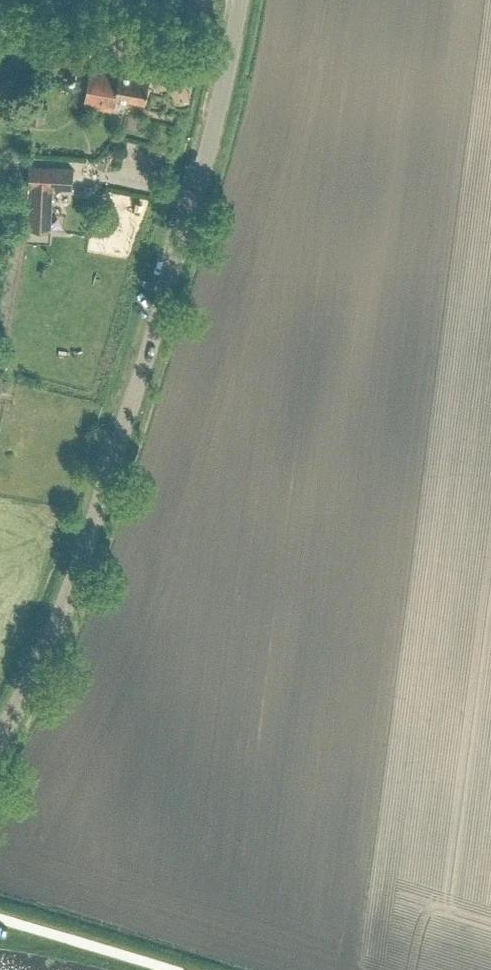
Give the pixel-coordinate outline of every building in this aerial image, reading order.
[(13,33),(9,63),(13,64),(10,87),(48,93),(51,69),(76,72),(81,42),(13,33)] [(134,74),(89,65),(82,103),(111,109),(113,96),(144,102),(149,73),(135,70),(134,74)] [(72,167),(28,165),(27,186),(31,186),(29,228),(50,229),(52,187),(71,188),(72,167)] [(13,214),(18,192),(0,188),(0,211),(13,214)]
